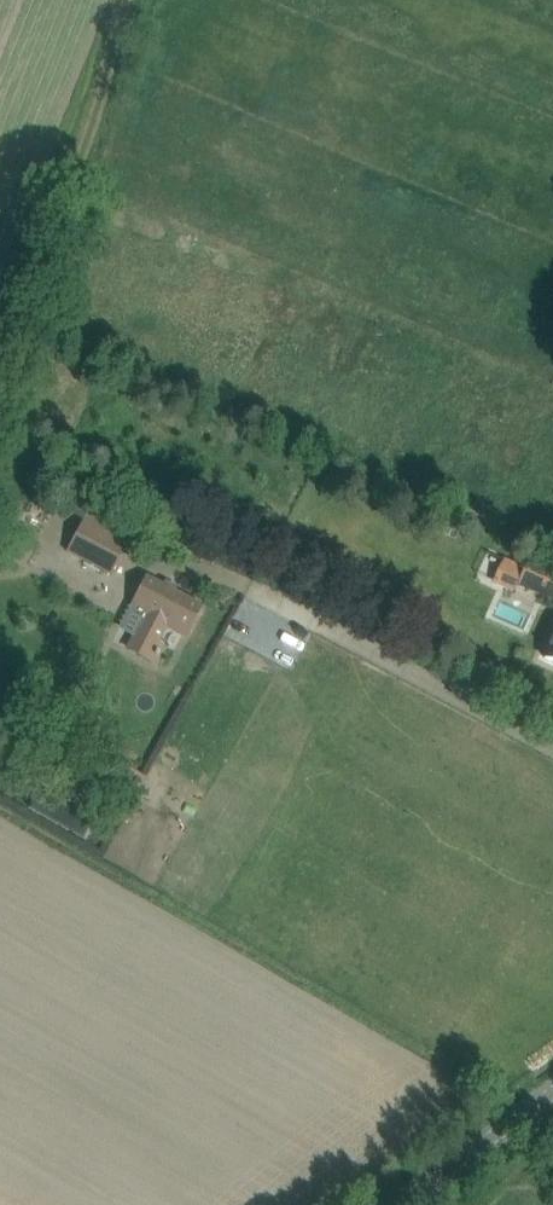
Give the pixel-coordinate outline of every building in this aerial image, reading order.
[(83,521),(66,554),(112,577),(128,544),(83,521)] [(495,583),(514,592),(517,584),(552,599),(552,569),(528,559),(528,560),(520,557),(516,565),(506,560),(495,583)] [(201,607),(147,579),(134,606),(146,618),(130,651),(154,663),(157,656),(158,656),(160,652),(159,652),(163,645),(158,643),(166,626),(186,636),(201,607)]
